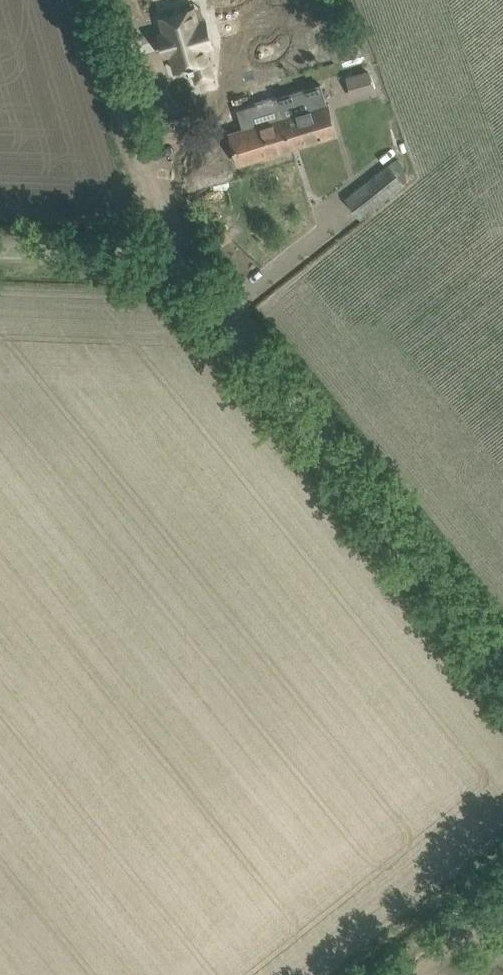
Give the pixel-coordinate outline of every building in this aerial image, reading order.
[(156,45),(149,47),(154,65),(160,64),(169,94),(199,85),(192,64),(213,57),(206,30),(196,35),(190,15),(152,28),(156,45)] [(352,97),(376,90),(370,69),(346,75),(352,97)] [(283,117),(292,147),(337,134),(331,115),(327,103),(322,84),(307,88),(277,97),(283,117)] [(277,97),(275,97),(255,103),(261,124),(251,127),(232,132),(241,162),(292,147),(283,117),(277,97)] [(361,216),(404,183),(389,164),(346,197),(361,216)]
